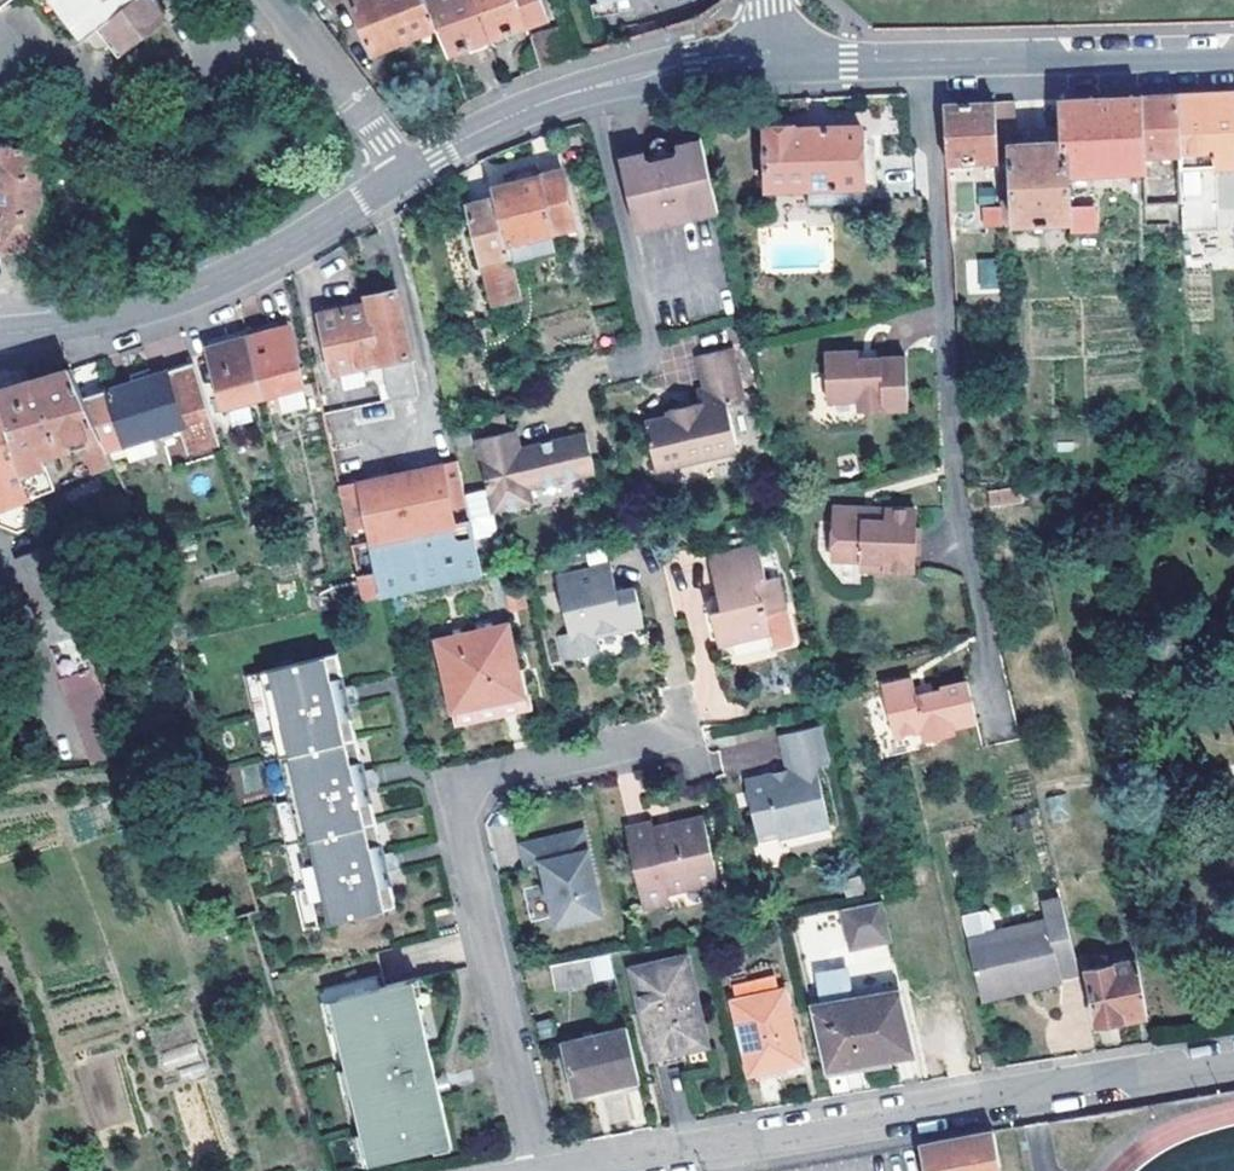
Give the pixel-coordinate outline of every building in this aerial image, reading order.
[(11,0),(0,0),(0,9),(11,0)] [(65,0),(54,0),(62,11),(69,5),(65,0)] [(69,5),(73,11),(71,13),(87,33),(97,25),(105,19),(126,47),(167,14),(156,0),(65,0),(69,5)] [(435,25),(424,0),(349,0),(370,51),(435,25)] [(435,25),(446,52),(485,38),(471,0),(424,0),(435,25)] [(485,38),(547,15),(541,0),(471,0),(485,38)] [(592,8),(594,20),(619,14),(616,2),(599,6),(592,8)] [(118,53),(126,47),(105,19),(97,25),(118,53)] [(529,36),(540,67),(581,54),(569,21),(529,36)] [(1214,93),(1196,94),(1177,94),(1179,156),(1180,177),(1192,177),(1191,169),(1223,168),(1233,167),(1233,92),(1214,93)] [(1140,96),(1143,157),(1179,156),(1177,94),(1154,95),(1140,96)] [(1067,173),(1144,169),(1143,157),(1140,96),(1106,98),(1062,100),(1065,143),(1067,173)] [(1068,208),(1067,173),(1065,143),(1013,144),(1011,101),(994,103),(997,148),(998,161),(1000,206),(1001,223),(1069,221),(1068,208)] [(947,163),(998,161),(997,148),(994,103),(991,103),(944,105),(947,163)] [(43,106),(31,107),(32,118),(42,116),(43,106)] [(862,185),(860,126),(795,130),(795,127),(764,129),(766,189),(820,186),(862,185)] [(0,251),(43,244),(43,127),(0,131),(0,248),(0,251)] [(717,212),(700,137),(678,143),(678,150),(674,157),(651,163),(645,162),(642,153),(616,157),(633,233),(717,212)] [(516,183),(536,178),(535,168),(514,173),(516,183)] [(1191,169),(1192,177),(1192,182),(1223,181),(1223,168),(1191,169)] [(495,198),(506,244),(550,233),(577,227),(563,171),(536,178),(516,183),(493,188),(495,198)] [(1182,213),(1180,177),(1145,178),(1146,206),(1174,206),(1175,212),(1182,213)] [(863,203),(862,185),(820,186),(821,206),(863,203)] [(519,299),(511,264),(506,244),(495,198),(466,205),(491,306),(519,299)] [(1001,227),(1001,223),(1000,206),(984,207),(986,227),(1001,227)] [(1092,207),(1068,208),(1069,221),(1069,231),(1094,229),(1092,207)] [(950,227),(951,240),(960,239),(959,227),(950,227)] [(506,244),(511,264),(555,253),(550,233),(506,244)] [(967,293),(997,292),(996,259),(966,259),(967,293)] [(365,304),(379,364),(384,382),(388,402),(414,397),(407,358),(394,293),(364,298),(365,304)] [(332,375),(379,364),(365,304),(317,315),(330,374),(332,375)] [(287,329),(246,339),(261,397),(302,386),(287,329)] [(261,397),(246,339),(205,349),(219,407),(221,406),(244,401),(261,397)] [(726,409),(741,405),(729,351),(696,359),(704,393),(696,394),(698,406),(666,414),(667,418),(643,424),(654,472),(736,454),(726,409)] [(856,352),(826,352),(825,400),(856,401),(856,411),(904,412),(904,360),(857,360),(856,352)] [(190,364),(82,395),(100,447),(108,445),(123,441),(150,434),(181,426),(184,438),(212,431),(190,364)] [(379,364),(332,375),(335,392),(384,382),(379,364)] [(31,503),(55,496),(46,462),(90,450),(100,447),(82,395),(73,369),(33,382),(0,392),(0,395),(31,503)] [(261,397),(265,412),(306,402),(302,386),(261,397)] [(0,395),(0,510),(25,504),(26,510),(33,508),(31,503),(0,395)] [(245,407),(244,401),(221,406),(223,413),(245,407)] [(531,493),(565,485),(555,442),(519,449),(516,433),(476,442),(488,493),(465,499),(475,544),(490,541),(496,532),(493,516),(535,507),(531,493)] [(155,453),(150,434),(123,441),(129,461),(155,453)] [(595,479),(586,435),(555,442),(565,485),(595,479)] [(100,447),(90,450),(100,477),(118,470),(108,445),(100,447)] [(380,600),(483,577),(475,544),(465,499),(456,463),(337,489),(356,575),(357,582),(362,604),(380,600)] [(1007,500),(1006,485),(988,487),(989,502),(1007,500)] [(913,568),(915,507),(833,505),(832,555),(860,556),(860,567),(913,568)] [(723,609),(710,612),(717,644),(769,632),(773,648),(790,644),(791,639),(785,609),(782,610),(774,576),(764,579),(756,545),(707,557),(715,592),(720,590),(723,609)] [(617,595),(610,566),(587,572),(602,636),(644,626),(637,591),(617,595)] [(595,637),(602,636),(587,572),(557,580),(569,636),(562,638),(567,659),(598,652),(595,637)] [(338,586),(357,582),(356,575),(336,580),(338,586)] [(347,606),(362,604),(357,582),(338,586),(342,608),(347,606)] [(720,590),(715,592),(710,612),(723,609),(720,590)] [(527,697),(511,628),(438,644),(454,714),(527,697)] [(230,682),(306,930),(380,908),(370,874),(376,872),(371,855),(365,856),(346,793),(351,791),(346,773),(340,775),(320,710),(326,709),(321,691),(315,693),(305,660),(230,682)] [(89,763),(121,752),(91,667),(59,678),(89,763)] [(907,680),(879,687),(893,745),(922,738),(923,744),(951,736),(949,728),(973,722),(964,683),(911,696),(907,680)] [(230,682),(216,687),(292,935),(306,930),(230,682)] [(527,697),(454,714),(458,728),(538,710),(536,695),(527,697)] [(826,764),(817,727),(779,736),(788,772),(746,782),(758,834),(777,830),(778,838),(830,826),(817,767),(826,764)] [(716,882),(701,817),(667,825),(668,829),(653,835),(650,823),(623,830),(641,905),(668,899),(667,895),(716,882)] [(557,925),(604,915),(586,829),(522,842),(526,863),(543,860),(557,925)] [(760,842),(778,838),(777,830),(758,834),(760,842)] [(853,951),(888,942),(878,900),(843,907),(853,951)] [(1050,925),(971,941),(984,995),(1029,985),(1031,991),(1063,985),(1062,978),(1079,974),(1062,903),(1046,907),(1050,925)] [(608,951),(591,955),(550,962),(554,986),(613,975),(608,951)] [(652,1055),(706,1042),(686,957),(632,970),(652,1055)] [(1140,980),(1136,959),(1086,971),(1098,1026),(1122,1021),(1120,1012),(1147,1006),(1140,980)] [(407,980),(396,984),(401,1000),(413,996),(407,980)] [(430,1142),(449,1136),(407,998),(401,1000),(396,984),(328,1004),(339,1036),(332,1039),(342,1070),(348,1069),(358,1101),(352,1103),(362,1136),(368,1133),(378,1166),(432,1149),(430,1142)] [(828,1075),(915,1055),(901,995),(814,1013),(828,1075)] [(752,1081),(803,1070),(787,999),(737,1010),(752,1081)] [(1120,1012),(1122,1021),(1149,1015),(1147,1006),(1120,1012)] [(576,1098),(639,1082),(627,1032),(564,1047),(576,1098)] [(158,1052),(163,1070),(200,1060),(196,1042),(158,1052)] [(925,1170),(1000,1170),(992,1130),(920,1144),(925,1170)] [(449,1136),(430,1142),(432,1149),(451,1143),(449,1136)]
